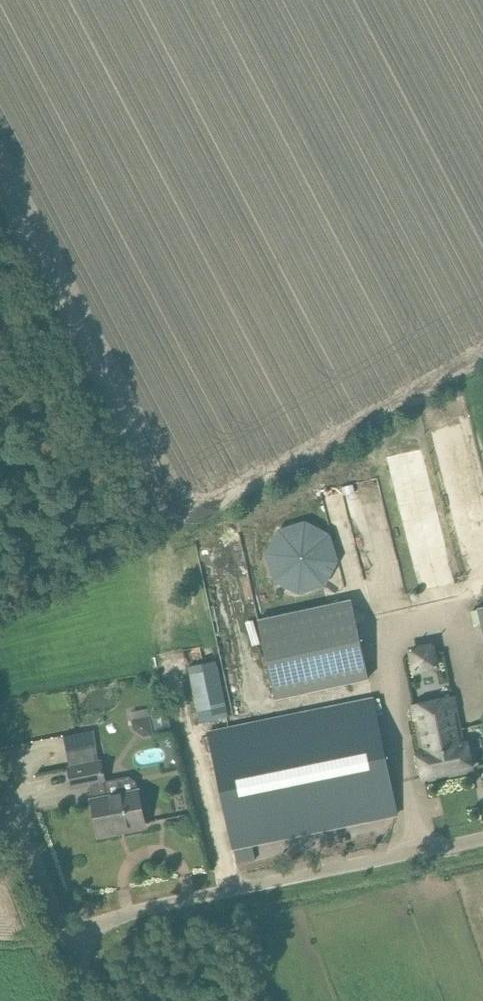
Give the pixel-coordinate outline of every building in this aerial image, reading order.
[(326,586),(340,561),(331,534),(306,520),(279,529),(266,554),(274,581),(299,594),(326,586)] [(352,599),(259,619),(276,698),(369,678),(352,599)] [(434,641),(409,645),(412,671),(438,668),(434,641)] [(189,666),(200,721),(229,715),(217,660),(189,666)] [(132,708),(144,706),(142,695),(130,697),(132,708)] [(419,753),(424,778),(473,768),(468,742),(463,743),(454,697),(413,705),(423,752),(419,753)] [(398,814),(374,698),(209,732),(233,848),(398,814)] [(133,719),(132,720),(133,728),(143,734),(146,736),(154,734),(150,716),(149,716),(147,709),(132,712),(133,719)] [(153,717),(156,730),(172,726),(170,713),(153,717)] [(144,823),(140,803),(135,782),(129,776),(105,781),(101,761),(95,730),(64,736),(70,767),(69,768),(73,787),(90,784),(93,800),(100,836),(117,832),(117,829),(144,823)]
